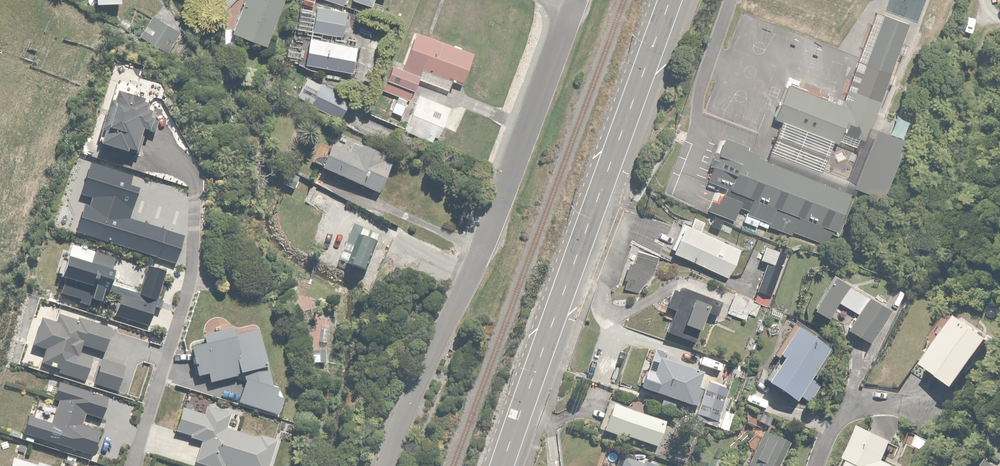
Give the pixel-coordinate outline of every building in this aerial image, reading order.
[(234,30),(269,43),(285,0),(245,0),(234,30)] [(348,12),(317,6),(313,30),(343,36),(348,12)] [(858,149),(906,20),(878,10),(843,103),(788,83),(775,118),(858,149)] [(153,13),(139,36),(172,56),(186,33),(153,13)] [(397,95),(409,100),(422,67),(461,83),(473,53),(417,31),(402,67),(393,63),(382,89),(397,95)] [(312,36),(307,64),(351,72),(356,44),(312,36)] [(309,75),(298,97),(340,118),(351,96),(309,75)] [(452,107),(420,93),(405,128),(437,141),(452,107)] [(103,112),(109,113),(100,144),(139,154),(145,131),(154,133),(158,119),(151,117),(152,110),(147,109),(150,102),(121,94),(120,98),(108,95),(103,112)] [(409,100),(397,95),(391,110),(394,111),(390,121),(403,126),(407,117),(403,115),(409,100)] [(903,138),(876,128),(854,187),(881,197),(903,138)] [(852,184),(720,135),(703,179),(727,187),(720,205),(829,245),(852,184)] [(332,145),(323,166),(379,190),(389,166),(384,164),(387,155),(363,145),(362,148),(353,144),(350,152),(332,145)] [(299,176),(288,170),(282,183),(293,189),(299,176)] [(341,218),(331,213),(326,226),(321,224),(314,238),(333,247),(343,226),(338,224),(341,218)] [(687,221),(674,250),(728,276),(743,247),(704,229),(708,221),(695,215),(691,223),(687,221)] [(376,239),(359,233),(347,265),(364,271),(376,239)] [(313,239),(297,239),(297,252),(313,252),(313,239)] [(767,305),(788,250),(769,242),(762,259),(768,261),(753,300),(767,305)] [(107,291),(113,277),(118,261),(73,244),(61,277),(66,279),(61,293),(82,300),(88,283),(96,286),(92,297),(102,300),(105,291),(107,291)] [(660,257),(639,250),(635,263),(629,261),(624,276),(628,277),(625,286),(649,293),(660,257)] [(149,265),(141,287),(139,293),(131,290),(133,284),(113,277),(107,291),(120,296),(114,312),(147,325),(166,272),(149,265)] [(865,291),(836,273),(815,307),(831,317),(840,301),(854,309),(865,291)] [(698,341),(707,312),(718,315),(723,302),(680,288),(679,293),(674,292),(669,307),(676,309),(668,332),(698,341)] [(892,306),(870,292),(849,326),(871,340),(892,306)] [(760,304),(734,293),(727,312),(746,319),(748,314),(755,317),(760,304)] [(104,352),(110,334),(112,328),(80,318),(79,320),(60,314),(57,321),(43,317),(34,345),(46,348),(42,362),(60,368),(58,373),(87,383),(96,356),(83,352),(85,346),(104,352)] [(995,338),(960,315),(927,364),(961,387),(995,338)] [(797,401),(829,347),(794,326),(778,353),(783,356),(767,383),(797,401)] [(246,381),(239,398),(238,401),(277,416),(278,413),(284,398),(276,396),(279,387),(272,384),(268,366),(266,366),(258,329),(237,333),(236,327),(205,334),(207,342),(193,345),(200,376),(208,374),(210,381),(244,373),(246,381)] [(655,352),(642,387),(695,405),(705,376),(688,369),(690,365),(655,352)] [(126,367),(103,358),(94,382),(117,392),(126,367)] [(730,390),(708,383),(695,419),(717,427),(730,390)] [(668,420),(613,402),(604,428),(659,446),(668,420)] [(177,431),(190,435),(189,438),(202,441),(196,461),(211,465),(222,465),(223,464),(230,465),(267,465),(276,438),(261,434),(260,439),(226,429),(231,413),(208,406),(206,413),(184,407),(177,431)] [(850,465),(902,465),(894,461),(900,450),(893,446),(895,441),(866,425),(849,458),(853,460),(850,465)] [(788,442),(761,431),(747,465),(778,465),(788,442)] [(920,433),(914,445),(926,452),(933,440),(920,433)] [(644,463),(619,455),(616,465),(643,465),(644,463)] [(55,465),(40,460),(39,465),(15,458),(12,465),(55,465)]
